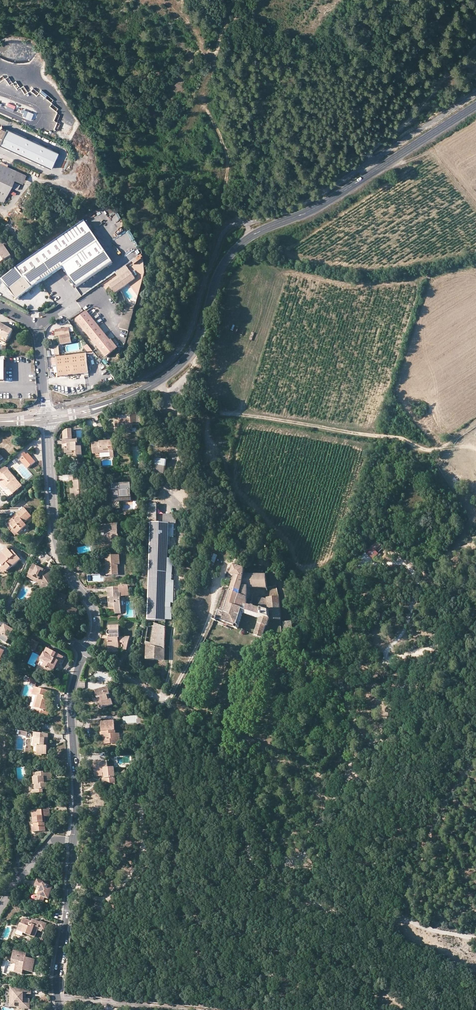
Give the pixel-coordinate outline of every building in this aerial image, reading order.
[(54,129),(69,136),(73,127),(57,120),(54,129)] [(7,129),(6,130),(1,128),(0,129),(0,143),(0,144),(0,145),(51,169),(59,153),(7,129)] [(13,179),(17,171),(0,163),(0,164),(0,201),(3,202),(13,179)] [(25,175),(17,171),(13,179),(21,182),(25,175)] [(117,227),(124,224),(121,217),(114,221),(117,227)] [(112,263),(84,222),(18,267),(2,280),(17,299),(31,288),(63,267),(77,287),(112,263)] [(130,244),(135,241),(129,232),(124,235),(130,244)] [(0,247),(0,264),(11,256),(3,245),(0,247)] [(117,275),(120,280),(131,273),(128,267),(117,275)] [(120,280),(110,287),(116,295),(137,281),(131,273),(120,280)] [(126,332),(132,310),(124,308),(119,330),(126,332)] [(87,312),(76,320),(105,357),(116,349),(87,312)] [(0,324),(0,341),(5,344),(13,331),(0,324)] [(69,329),(55,331),(57,337),(59,337),(61,345),(71,343),(69,329)] [(86,354),(56,357),(58,377),(88,373),(86,354)] [(131,420),(119,420),(119,422),(116,422),(116,433),(120,433),(120,430),(133,429),(133,425),(137,425),(136,415),(131,415),(131,420)] [(63,441),(72,440),(72,437),(72,433),(72,430),(69,430),(65,432),(63,434),(63,441)] [(68,448),(65,448),(65,454),(67,453),(73,453),(73,452),(77,452),(77,456),(82,456),(82,447),(77,448),(77,444),(78,444),(78,440),(72,440),(63,441),(62,441),(63,445),(67,445),(68,448)] [(93,454),(100,453),(110,453),(110,457),(114,457),(113,447),(110,447),(109,442),(93,443),(93,454)] [(27,456),(25,454),(23,456),(25,458),(21,461),(27,469),(35,462),(28,455),(27,456)] [(165,459),(152,457),(148,488),(156,489),(157,483),(162,484),(165,459)] [(9,471),(5,467),(0,472),(0,478),(9,471)] [(7,487),(13,494),(22,486),(9,471),(0,478),(0,479),(7,487)] [(73,488),(74,499),(86,499),(85,481),(78,481),(78,477),(69,478),(70,482),(73,481),(73,488)] [(131,484),(112,485),(113,502),(132,501),(131,484)] [(149,523),(152,523),(157,524),(157,505),(149,505),(149,523)] [(29,514),(25,509),(18,515),(20,518),(11,525),(9,523),(7,525),(12,531),(14,529),(18,534),(27,526),(25,523),(32,517),(29,514)] [(18,515),(9,523),(11,525),(20,518),(18,515)] [(164,515),(164,524),(174,524),(176,524),(176,515),(164,515)] [(157,524),(152,523),(149,621),(166,621),(166,620),(168,559),(169,538),(174,538),(174,524),(164,524),(157,524)] [(118,526),(109,527),(102,527),(102,532),(105,532),(105,533),(106,536),(107,536),(107,543),(119,543),(119,535),(118,535),(118,526)] [(381,546),(378,543),(372,549),(376,552),(381,546)] [(0,560),(0,563),(3,566),(1,568),(5,573),(21,559),(13,551),(11,553),(8,548),(3,552),(4,553),(6,555),(0,560)] [(120,555),(106,556),(107,572),(111,571),(111,575),(119,575),(118,565),(120,565),(120,555)] [(168,559),(166,620),(172,621),(172,608),(172,603),(174,603),(175,582),(173,582),(174,559),(168,559)] [(46,571),(44,570),(35,565),(29,577),(38,582),(44,591),(51,586),(53,582),(50,576),(53,574),(50,569),(49,570),(46,571)] [(231,592),(226,590),(216,618),(215,617),(214,620),(238,629),(243,614),(260,619),(255,636),(263,638),(267,627),(270,619),(281,620),(280,598),(268,599),(269,611),(261,609),(254,607),(255,606),(251,605),(251,606),(247,605),(247,603),(248,588),(258,588),(267,588),(266,576),(244,575),(245,570),(235,566),(231,575),(236,577),(231,592)] [(111,603),(109,603),(109,607),(115,607),(115,611),(121,610),(120,592),(121,593),(129,592),(128,585),(120,586),(120,588),(108,588),(108,599),(110,599),(111,603)] [(259,598),(261,609),(269,611),(268,599),(259,598)] [(292,621),(281,622),(283,637),(293,636),(292,621)] [(16,626),(9,622),(7,626),(4,625),(0,632),(0,634),(1,635),(0,637),(0,639),(6,643),(16,626)] [(155,623),(151,643),(151,646),(157,648),(160,625),(155,623)] [(111,638),(109,638),(109,648),(119,648),(119,643),(123,642),(123,649),(127,649),(130,637),(127,637),(120,638),(119,625),(109,626),(109,631),(108,632),(108,634),(109,635),(111,635),(111,638)] [(151,646),(151,643),(146,642),(146,645),(147,646),(147,660),(165,660),(166,627),(160,625),(157,648),(151,646)] [(36,651),(40,644),(34,641),(30,648),(36,651)] [(42,659),(45,661),(49,663),(46,667),(44,672),(51,676),(56,667),(57,664),(60,665),(64,657),(48,648),(42,659)] [(33,695),(37,696),(39,697),(36,708),(35,713),(49,717),(50,712),(47,711),(50,703),(51,698),(49,698),(51,692),(35,687),(33,695)] [(109,687),(96,691),(98,698),(101,697),(102,702),(99,703),(101,708),(114,705),(112,700),(111,700),(109,695),(111,695),(109,687)] [(106,731),(107,744),(118,743),(117,739),(120,738),(119,733),(116,734),(115,721),(101,722),(102,731),(106,731)] [(35,733),(34,738),(37,738),(36,747),(38,747),(38,754),(43,754),(47,755),(48,746),(45,746),(46,739),(49,739),(49,734),(35,733)] [(105,773),(105,776),(105,784),(109,784),(116,783),(114,767),(108,768),(108,762),(94,763),(95,774),(105,773)] [(33,778),(34,785),(36,785),(37,794),(43,793),(43,789),(48,789),(48,783),(45,784),(45,781),(53,780),(52,773),(44,774),(44,772),(34,773),(35,778),(33,778)] [(46,831),(45,822),(44,823),(43,817),(46,816),(51,816),(50,809),(33,811),(34,818),(32,818),(33,823),(30,824),(31,832),(46,831)] [(42,887),(39,894),(45,896),(49,898),(53,886),(44,883),(44,881),(38,879),(35,884),(42,887)] [(24,918),(22,923),(26,925),(23,932),(35,937),(39,927),(41,923),(33,919),(32,922),(24,918)] [(41,921),(41,923),(39,927),(45,929),(47,923),(41,921)] [(22,936),(23,932),(26,925),(22,923),(21,923),(17,934),(22,936)] [(15,950),(13,959),(21,961),(18,973),(23,974),(24,969),(33,971),(36,959),(26,957),(28,953),(15,950)] [(15,972),(18,973),(21,961),(13,959),(12,962),(17,963),(15,972)] [(32,988),(15,988),(15,996),(11,996),(11,1002),(15,1002),(20,1002),(20,1008),(25,1008),(25,1006),(30,1006),(30,998),(26,998),(24,998),(24,994),(26,994),(32,994),(32,988)]
